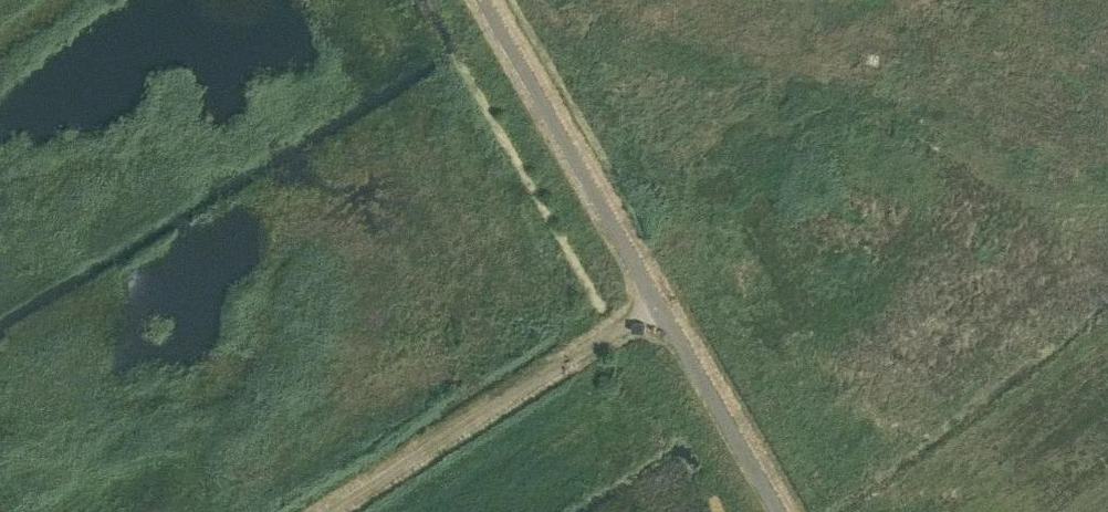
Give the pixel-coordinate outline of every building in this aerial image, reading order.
[(856,57),(872,63),(876,49),(860,44),(856,57)]
